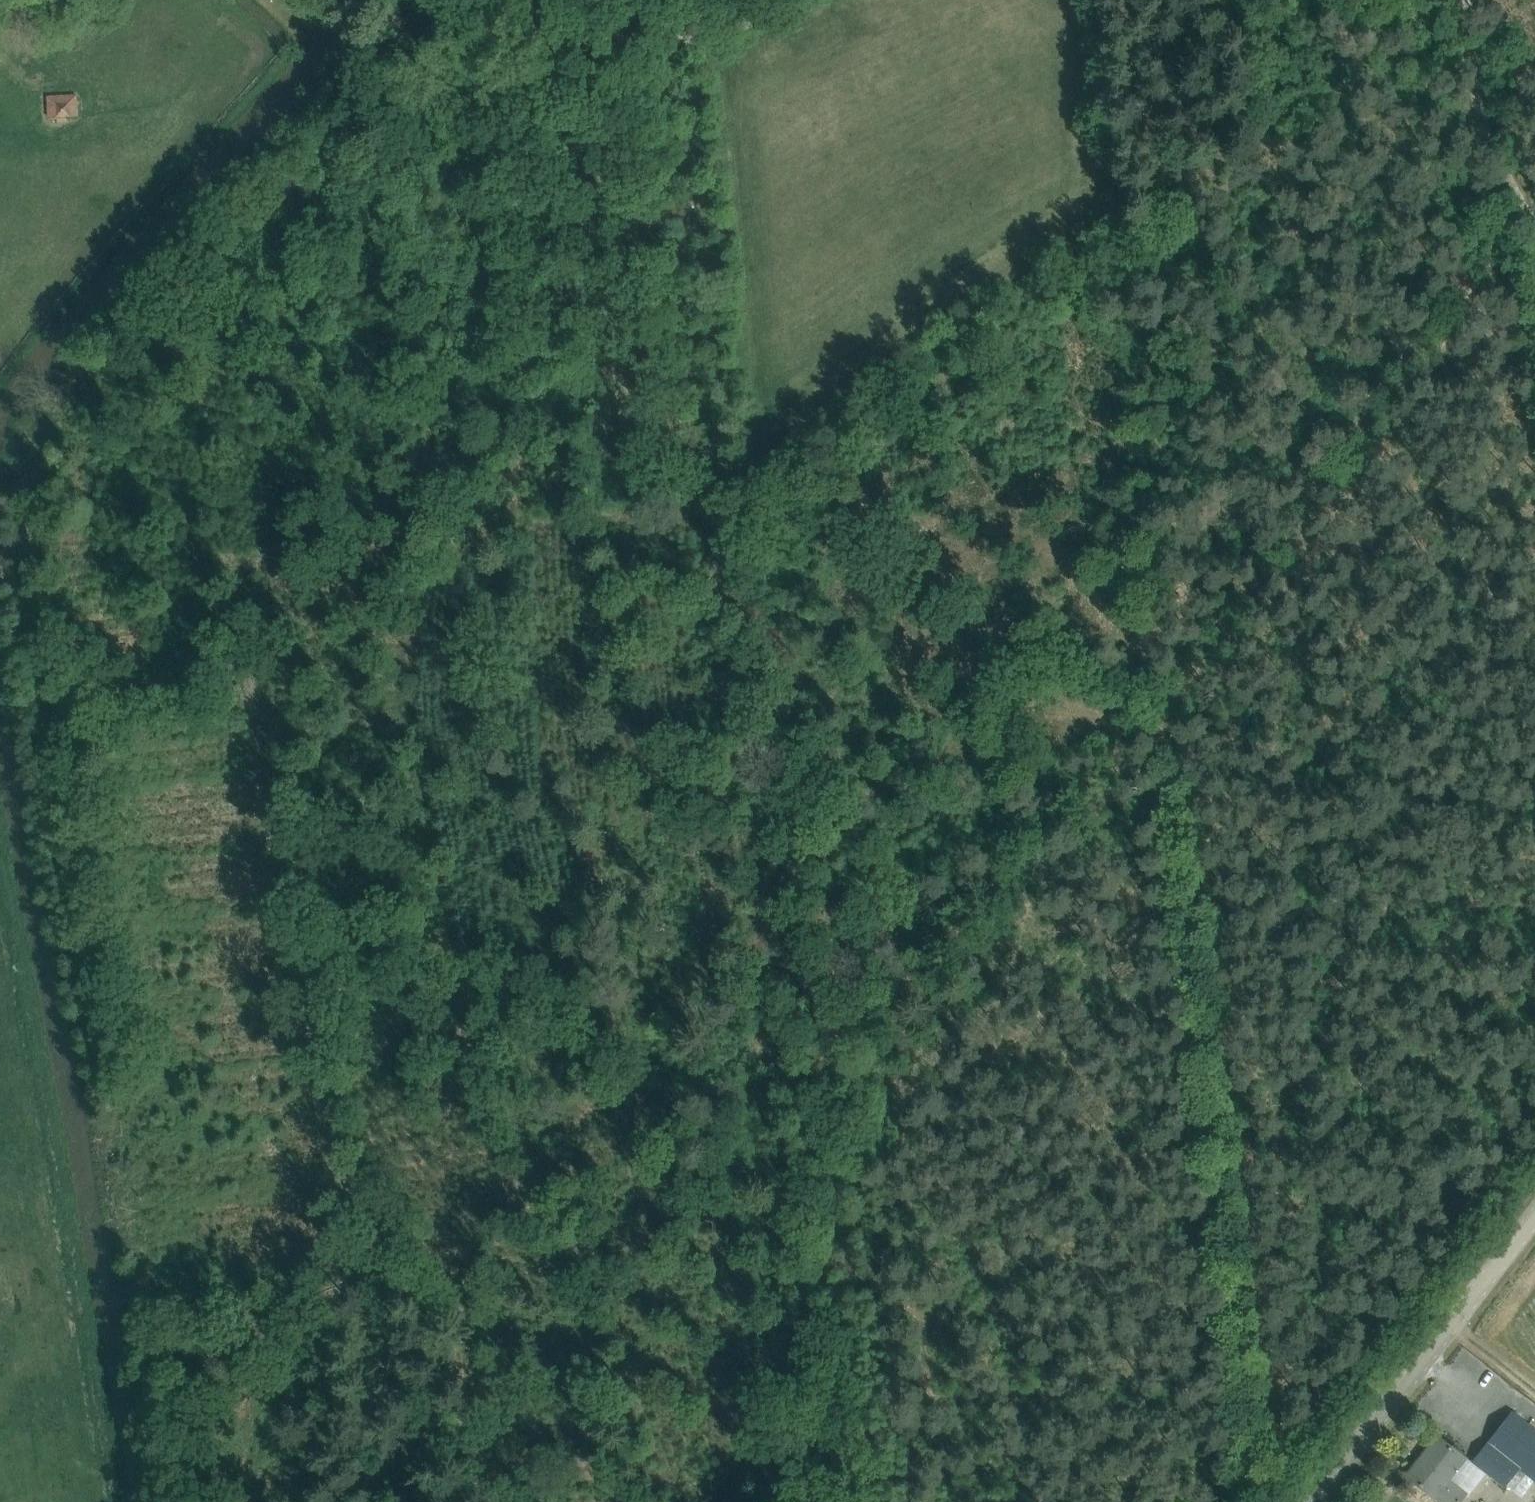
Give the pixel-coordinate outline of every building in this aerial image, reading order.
[(78,94),(47,95),(48,116),(78,115),(78,94)] [(1506,1484),(1517,1471),(1520,1467),(1534,1479),(1534,1430),(1512,1412),(1474,1461),(1505,1486),(1506,1484)] [(1454,1448),(1438,1436),(1407,1475),(1435,1497),(1436,1495),(1444,1501),(1459,1501),(1466,1493),(1448,1480),(1465,1458),(1454,1448)]
